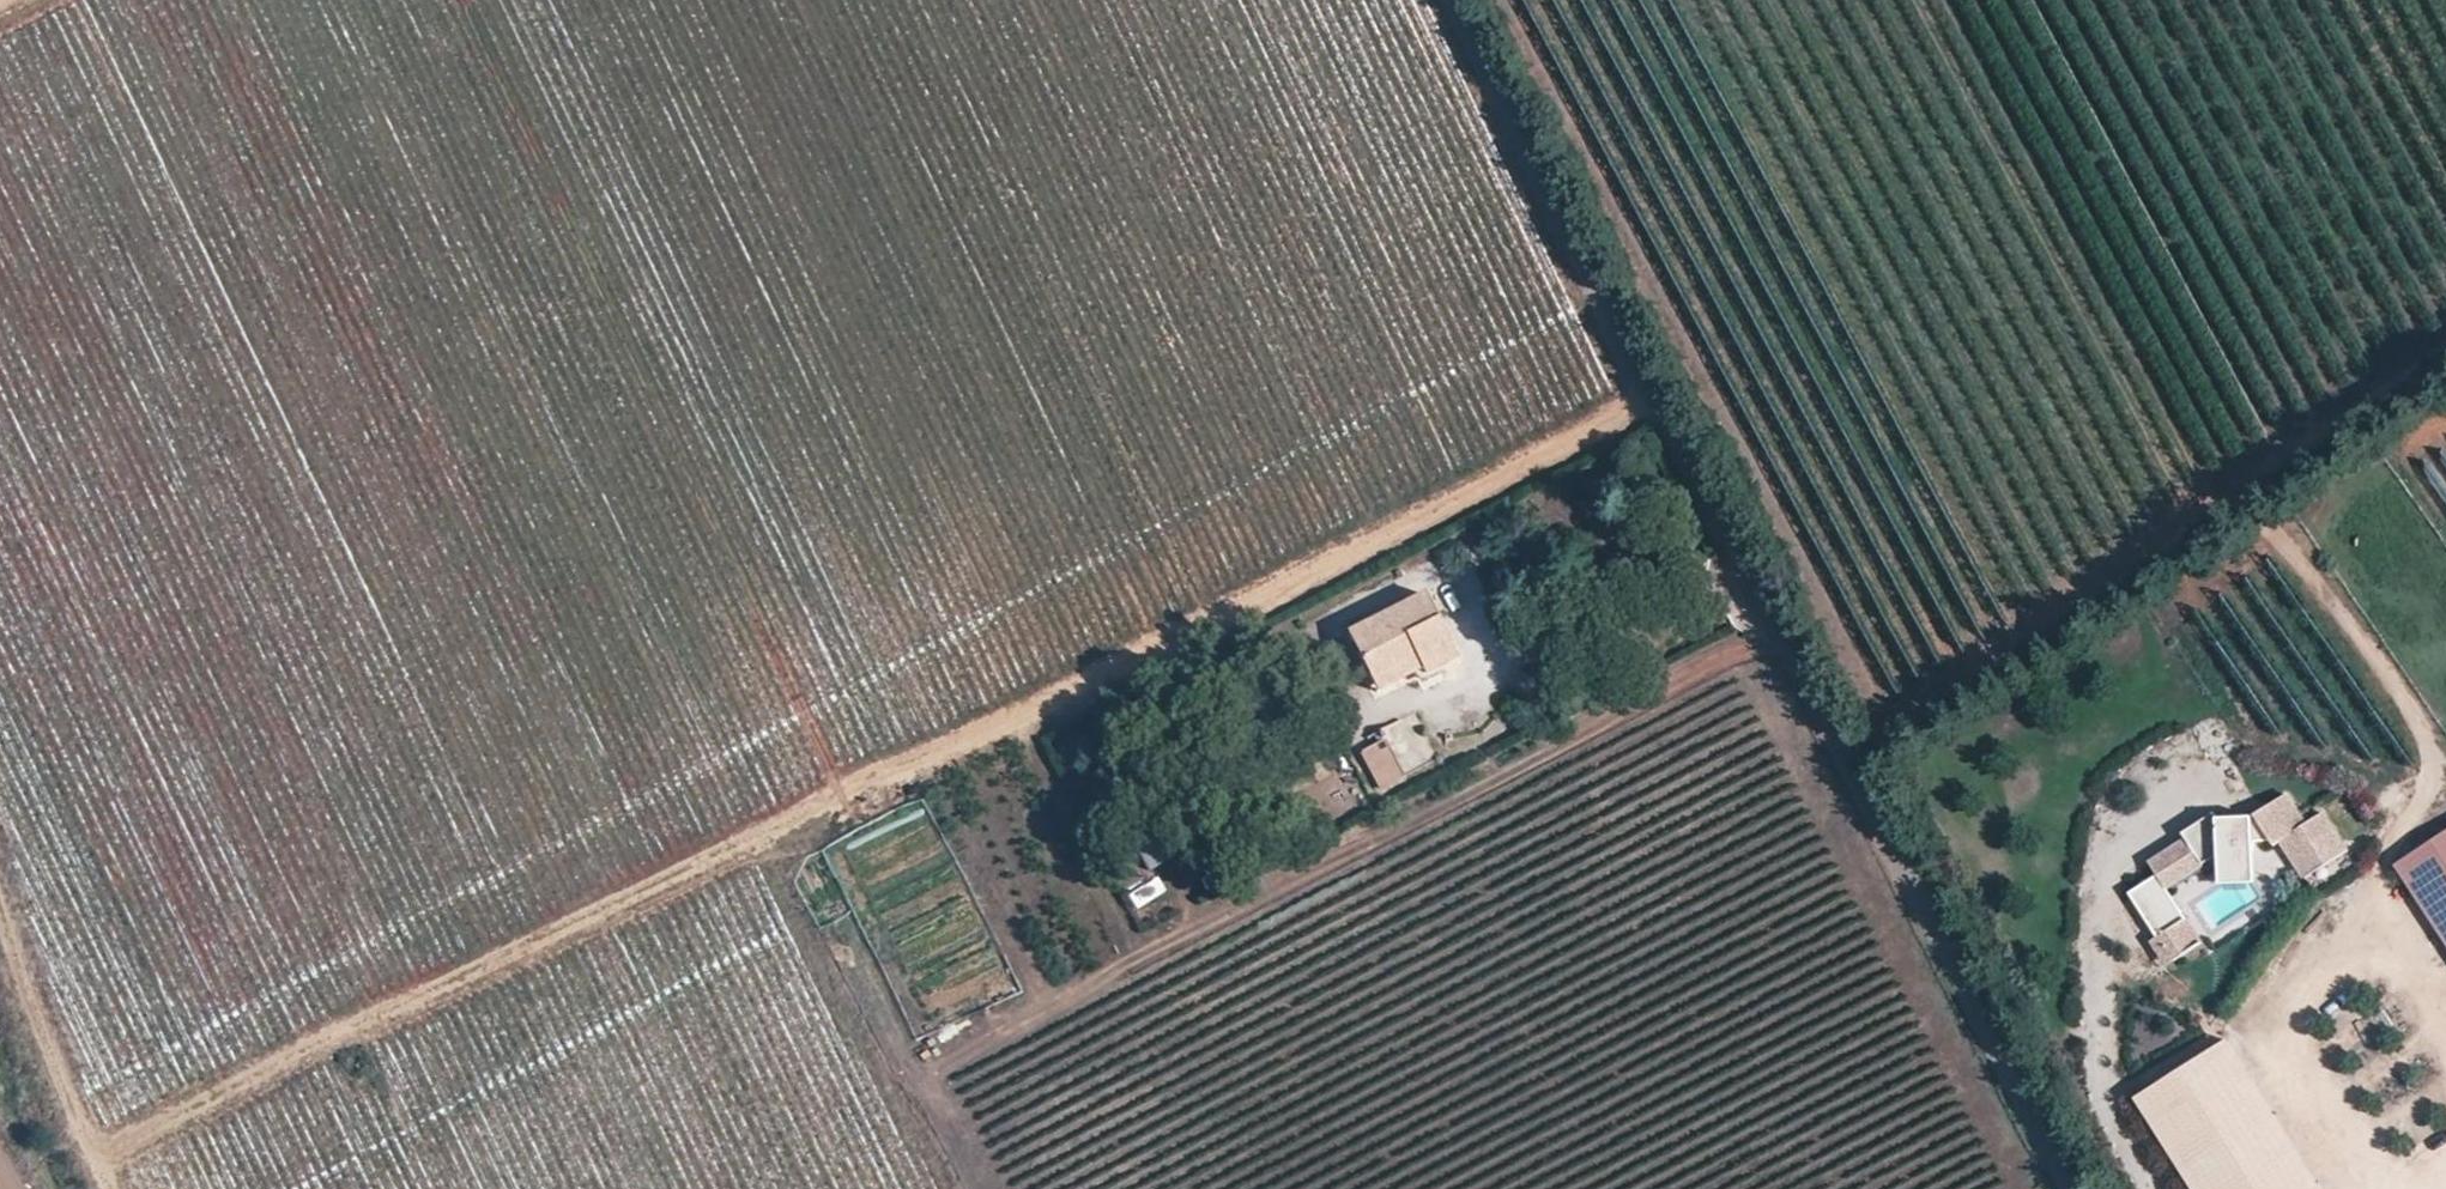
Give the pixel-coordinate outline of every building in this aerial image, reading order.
[(1345,633),(1368,679),(1413,654),(1415,659),(1437,648),(1423,622),(1434,616),(1422,593),(1345,633)] [(1415,659),(1413,654),(1368,679),(1375,693),(1419,669),(1422,673),(1455,655),(1434,616),(1423,622),(1437,648),(1415,659)] [(1383,793),(1408,780),(1386,739),(1362,752),(1383,793)] [(2155,870),(2127,888),(2156,932),(2168,923),(2185,949),(2199,939),(2167,883),(2218,850),(2252,849),(2252,838),(2270,837),(2273,842),(2275,841),(2300,878),(2341,854),(2317,813),(2302,823),(2284,792),(2249,812),(2214,812),(2211,807),(2180,827),(2184,833),(2147,857),(2155,870)] [(2394,868),(2445,946),(2445,834),(2394,868)] [(2252,849),(2218,850),(2218,880),(2253,879),(2252,849)] [(2168,923),(2156,932),(2148,936),(2164,961),(2185,949),(2168,923)] [(2133,1100),(2189,1188),(2307,1188),(2216,1047),(2133,1100)]
